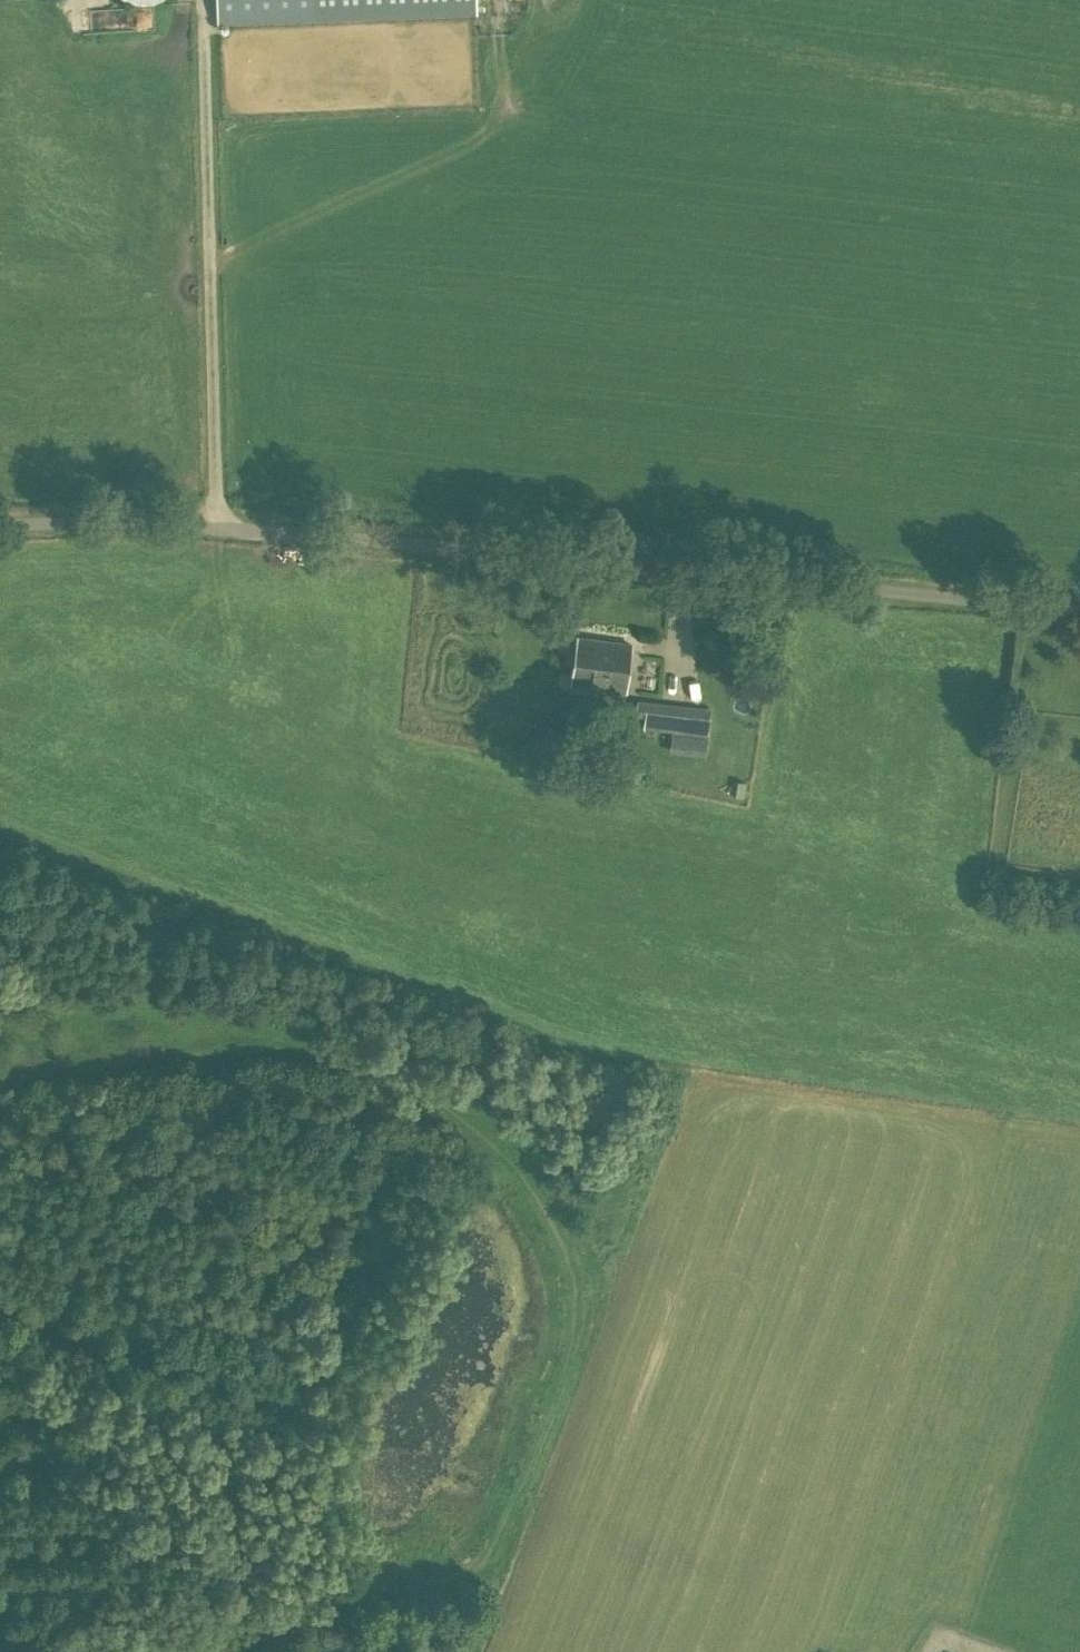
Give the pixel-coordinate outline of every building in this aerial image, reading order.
[(218,23),(477,13),(476,0),(217,0),(218,23)] [(627,691),(633,643),(578,636),(572,684),(627,691)] [(706,748),(711,708),(637,699),(635,716),(644,717),(643,728),(682,733),(680,745),(706,748)]
